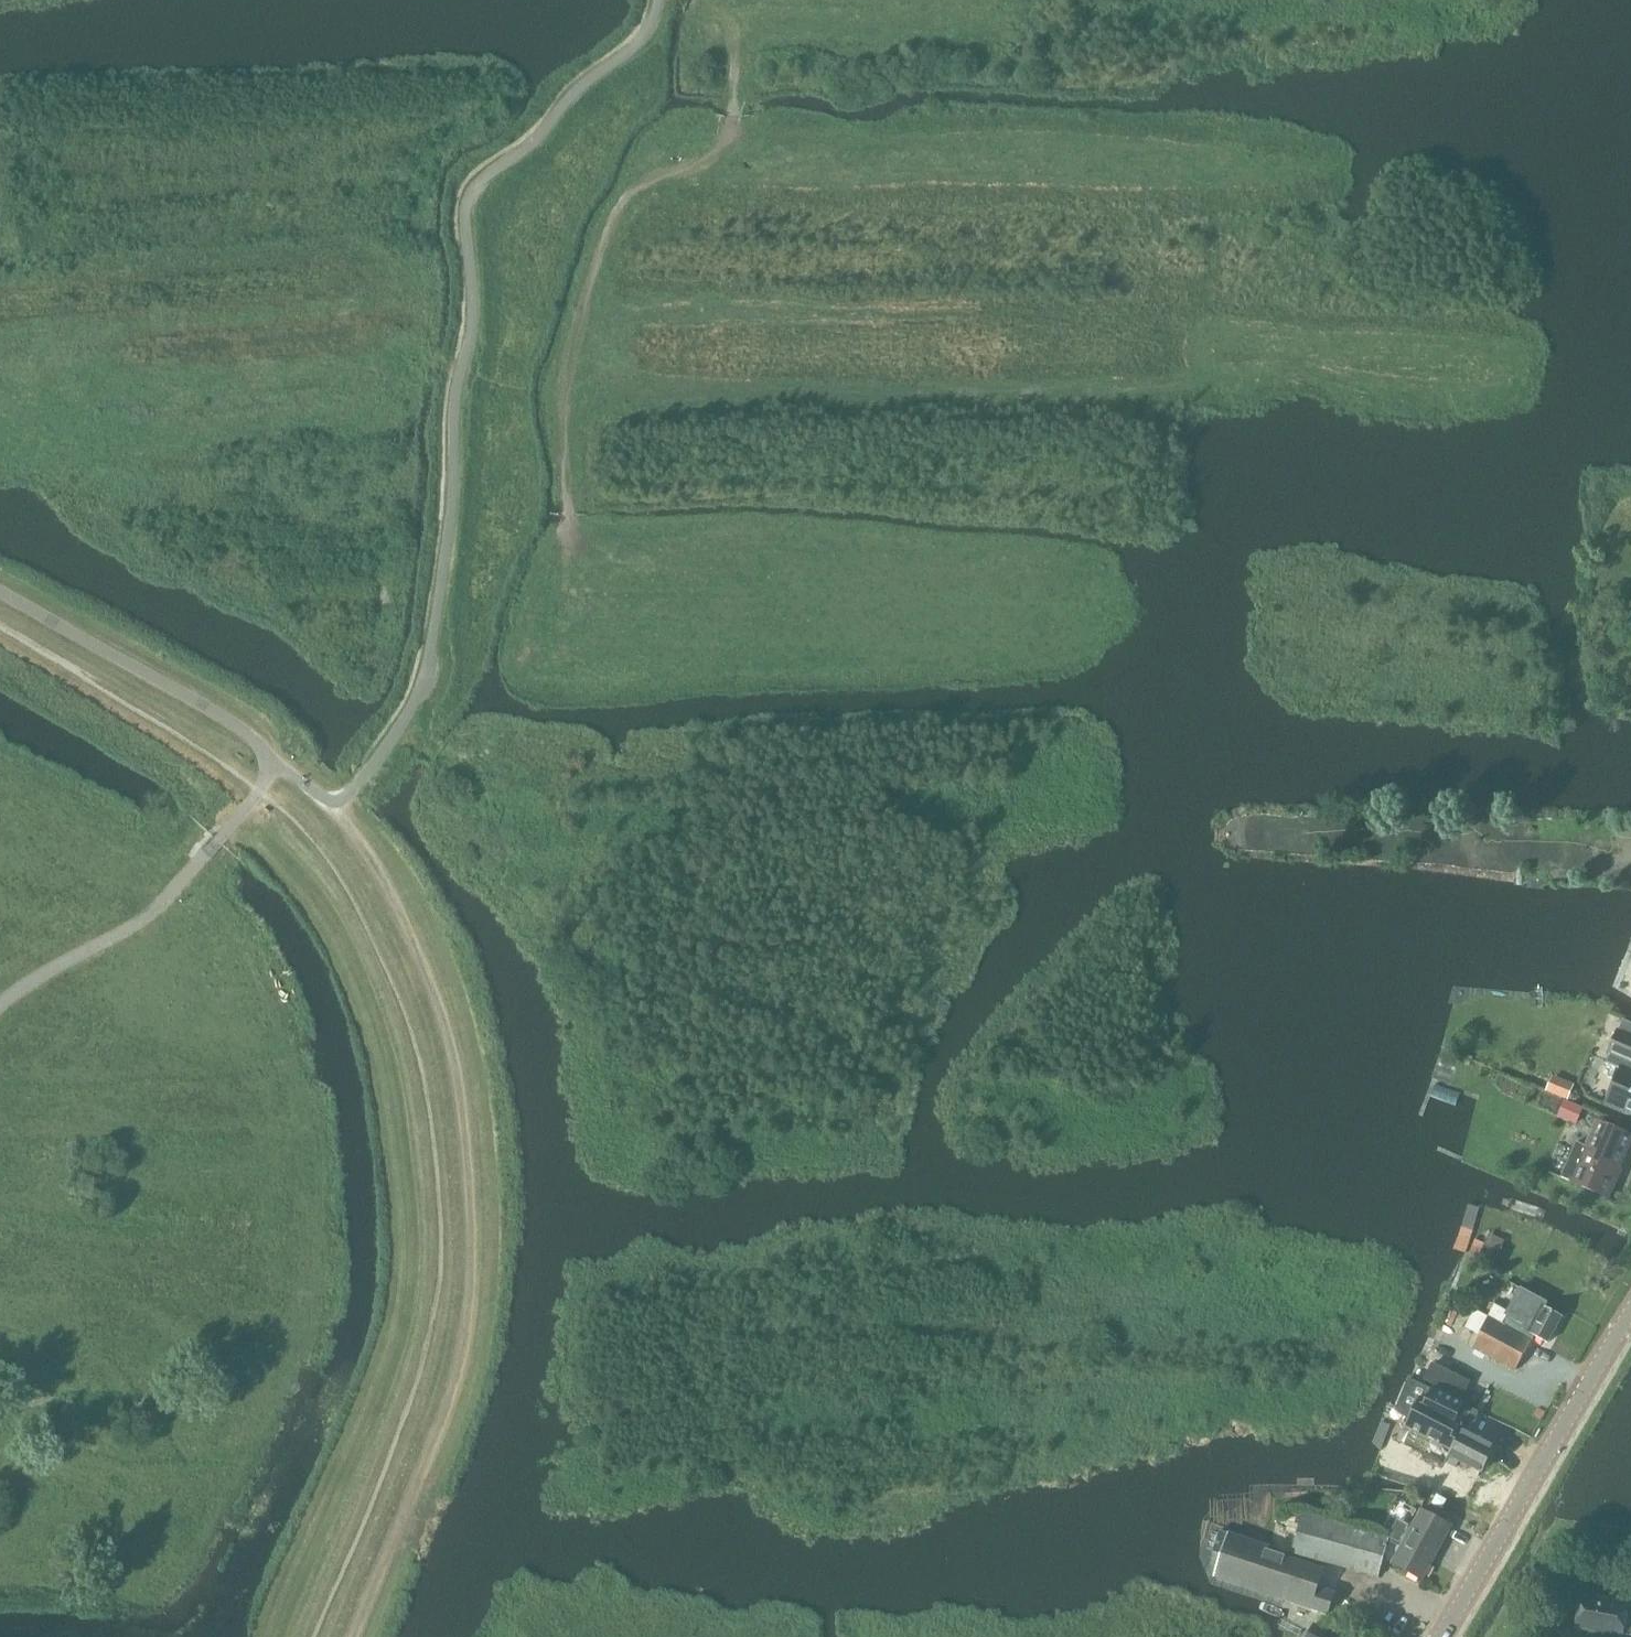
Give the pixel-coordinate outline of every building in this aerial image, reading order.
[(1621,1069),(1606,1104),(1630,1115),(1630,1035),(1619,1030),(1607,1056),(1610,1057),(1607,1063),(1621,1069)] [(1577,1087),(1539,1069),(1534,1083),(1572,1099),(1577,1087)] [(1566,1102),(1560,1115),(1578,1123),(1584,1109),(1566,1102)] [(1630,1139),(1630,1137),(1598,1123),(1572,1182),(1608,1198),(1616,1180),(1614,1179),(1630,1139)] [(1508,1241),(1492,1235),(1482,1260),(1497,1266),(1508,1241)] [(1495,1305),(1489,1317),(1475,1309),(1466,1328),(1480,1335),(1472,1348),(1516,1371),(1534,1336),(1548,1343),(1562,1316),(1545,1307),(1548,1303),(1521,1288),(1508,1312),(1495,1305)] [(1481,1472),(1494,1448),(1465,1435),(1475,1412),(1431,1392),(1430,1394),(1407,1383),(1399,1403),(1415,1410),(1405,1431),(1442,1447),(1442,1446),(1452,1450),(1449,1458),(1481,1472)] [(1422,1510),(1412,1527),(1398,1519),(1389,1538),(1388,1540),(1389,1541),(1401,1548),(1392,1564),(1423,1580),(1452,1527),(1422,1510)] [(1324,1570),(1292,1559),(1293,1554),(1378,1578),(1389,1541),(1388,1540),(1389,1538),(1303,1515),(1300,1527),(1277,1522),(1269,1547),(1220,1531),(1213,1552),(1223,1556),(1216,1577),(1328,1615),(1335,1594),(1318,1588),(1324,1570)] [(1583,1596),(1576,1629),(1619,1636),(1623,1636),(1623,1635),(1630,1636),(1630,1605),(1583,1596)] [(1315,1624),(1308,1636),(1340,1636),(1315,1624)]
